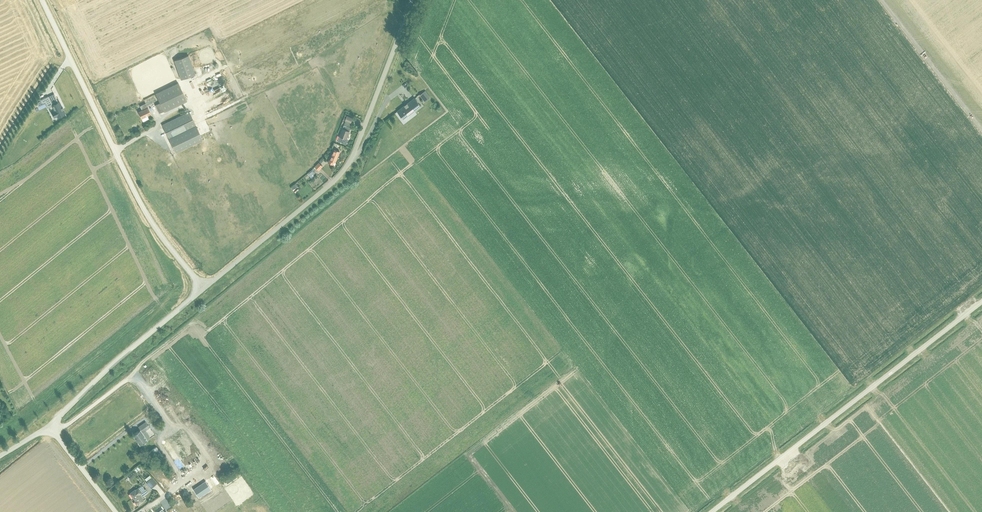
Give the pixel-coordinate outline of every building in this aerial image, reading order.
[(174,60),(181,79),(195,74),(189,55),(174,60)] [(214,92),(226,87),(223,80),(212,85),(211,83),(208,84),(210,87),(211,87),(214,92)] [(156,93),(160,103),(155,105),(159,113),(164,111),(187,101),(178,83),(156,93)] [(426,90),(420,95),(425,101),(431,97),(426,90)] [(48,96),(41,100),(42,101),(43,103),(46,101),(48,106),(51,105),(52,106),(54,110),(51,112),(54,118),(57,117),(66,113),(60,101),(58,102),(57,100),(52,103),(48,96)] [(402,116),(404,119),(408,115),(406,113),(412,108),(414,111),(421,106),(415,98),(408,103),(407,103),(404,106),(405,106),(398,111),(401,116),(402,116)] [(139,112),(142,118),(151,114),(148,107),(146,103),(140,106),(142,110),(139,112)] [(203,139),(196,126),(189,112),(162,125),(176,152),(203,139)] [(345,121),(351,123),(354,118),(348,115),(345,121)] [(344,125),(338,141),(346,144),(347,142),(348,139),(347,139),(350,131),(349,131),(350,127),(344,125)] [(335,162),(340,151),(335,149),(330,160),(330,159),(328,162),(333,164),(334,162),(335,162)] [(319,162),(315,166),(312,169),(315,172),(318,169),(319,170),(323,166),(319,162)] [(141,429),(133,435),(134,437),(137,441),(140,445),(147,440),(141,431),(143,430),(144,431),(150,427),(148,425),(141,429)] [(184,425),(161,440),(172,458),(174,457),(180,466),(201,453),(184,425)] [(156,446),(152,450),(160,461),(164,458),(156,446)] [(157,483),(152,477),(146,482),(151,489),(157,483)] [(206,481),(193,489),(199,497),(211,489),(206,481)] [(146,489),(145,490),(142,486),(136,490),(136,489),(130,493),(134,499),(133,499),(137,504),(138,504),(143,501),(141,497),(148,492),(146,489)] [(175,498),(184,492),(181,489),(173,495),(175,498)]
